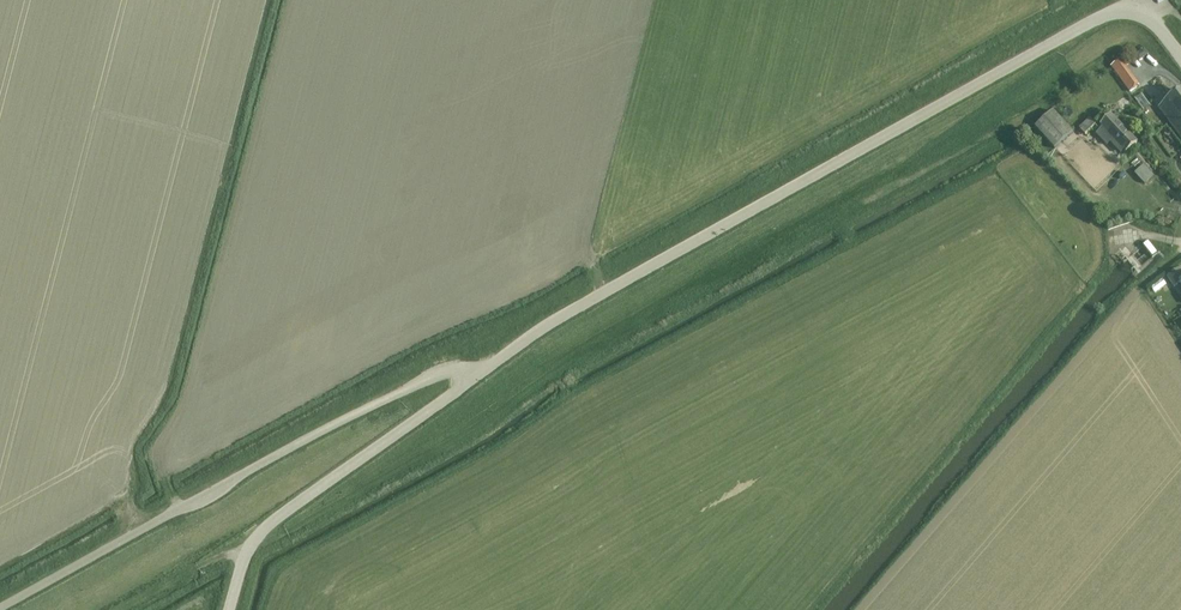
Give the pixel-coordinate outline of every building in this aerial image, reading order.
[(1130,93),(1140,85),(1123,62),(1121,59),(1110,67),(1128,92),(1129,91),(1130,93)] [(1180,90),(1157,107),(1170,123),(1180,139),(1180,90)] [(1054,150),(1073,133),(1053,111),(1034,128),(1054,150)] [(1101,128),(1095,135),(1106,147),(1110,143),(1111,144),(1120,154),(1124,151),(1126,153),(1137,142),(1125,130),(1111,115),(1100,126),(1101,128)] [(1086,134),(1096,125),(1089,118),(1079,128),(1086,134)] [(1145,184),(1154,176),(1144,165),(1135,173),(1145,184)] [(1153,256),(1157,253),(1148,242),(1143,246),(1152,256),(1153,256)] [(1180,269),(1167,278),(1174,288),(1180,284),(1180,285),(1180,270),(1180,269)]
